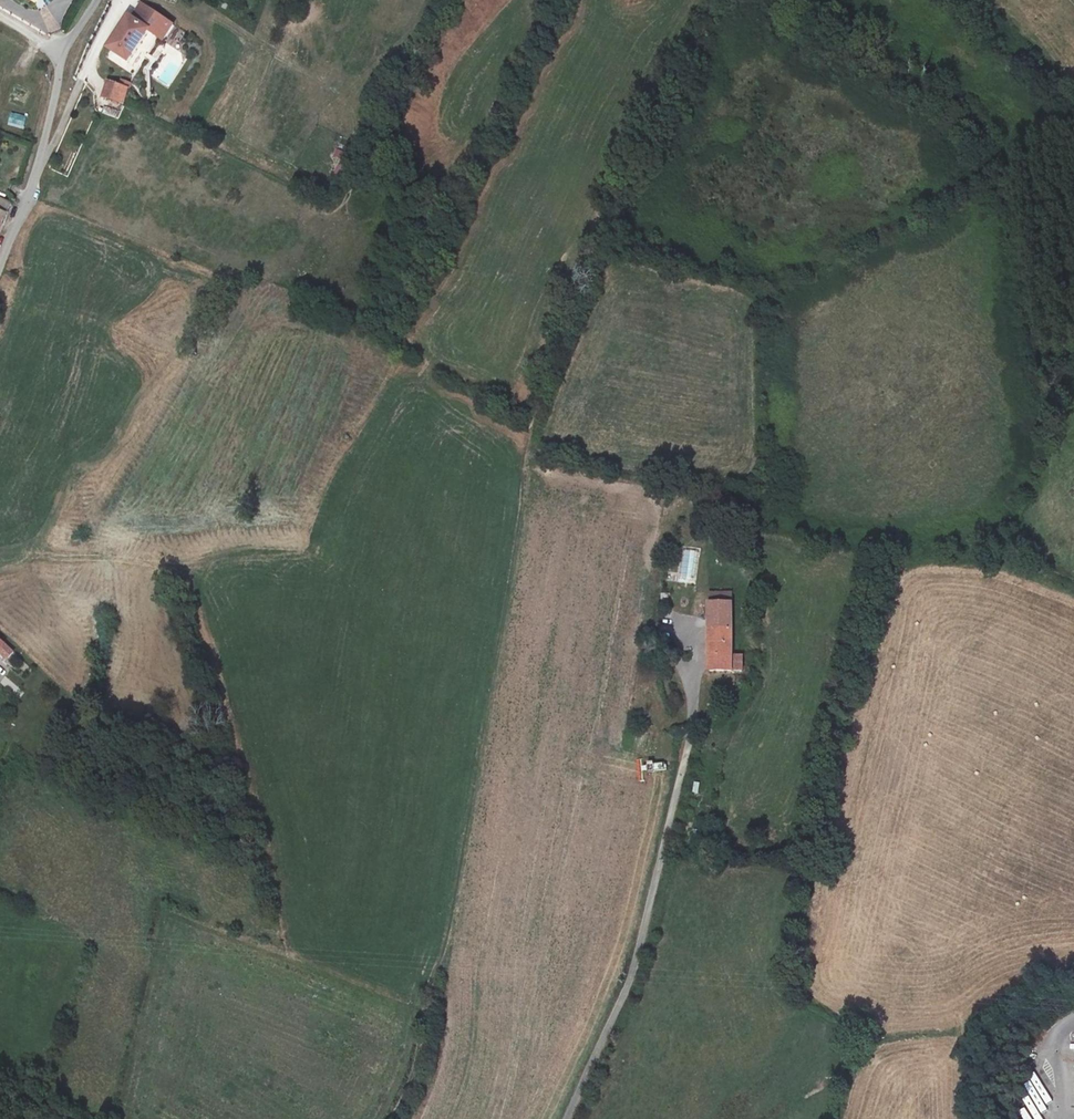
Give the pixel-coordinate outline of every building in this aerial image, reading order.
[(151,32),(162,39),(172,23),(140,5),(105,49),(129,65),(151,32)] [(125,106),(130,90),(117,85),(107,82),(102,98),(112,102),(125,106)] [(10,126),(26,130),(29,117),(13,114),(10,126)] [(25,188),(17,185),(14,195),(0,189),(0,240),(16,197),(21,198),(25,188)] [(678,582),(696,584),(699,548),(681,547),(678,582)] [(736,663),(732,598),(710,599),(711,665),(736,663)] [(0,635),(0,650),(9,657),(15,649),(0,635)] [(1061,1031),(1067,1118),(1073,1118),(1073,1031),(1061,1031)]
